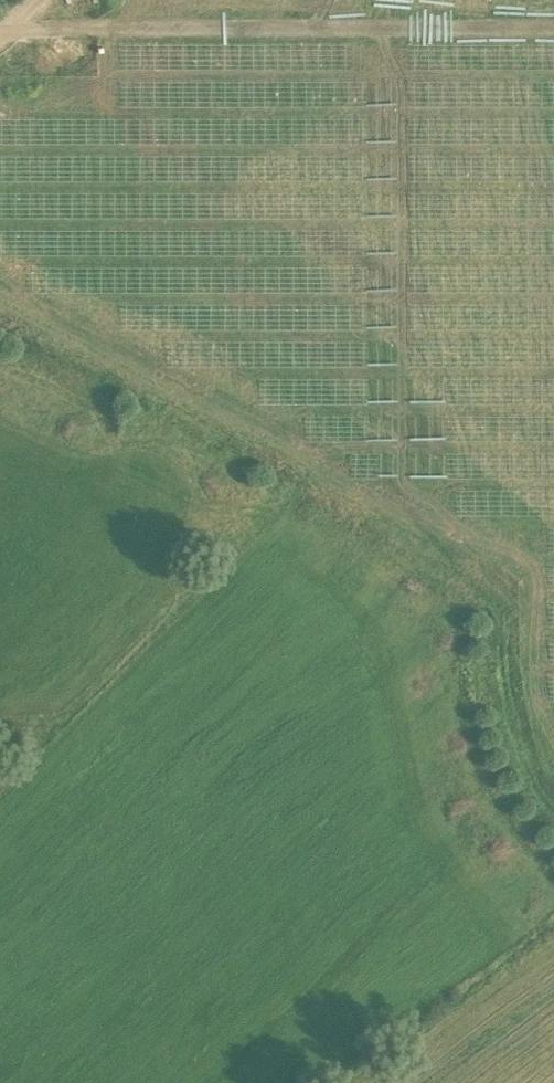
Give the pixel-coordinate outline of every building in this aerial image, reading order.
[(68,41),(67,62),(79,63),(80,42),(68,41)]
